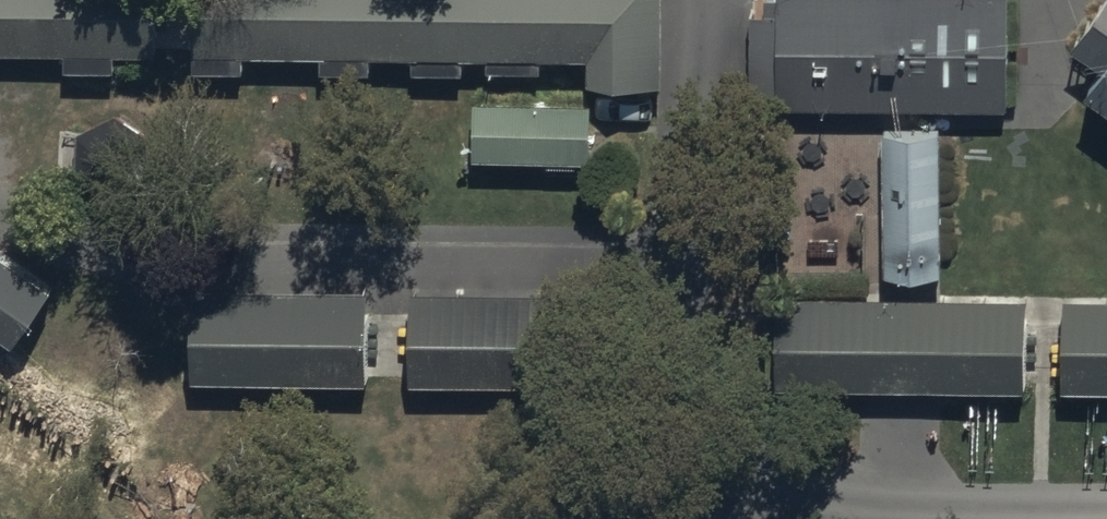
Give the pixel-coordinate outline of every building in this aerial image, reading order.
[(160,46),(160,0),(0,0),(0,48),(160,46)] [(214,35),(596,46),(596,77),(668,73),(666,0),(214,0),(214,35)] [(775,104),(1007,100),(1005,0),(773,0),(775,104)] [(1093,68),(1106,78),(1106,49),(1093,68)] [(598,85),(475,82),(474,144),(597,147),(598,85)] [(942,114),(886,114),(887,260),(942,260),(942,114)] [(0,240),(0,339),(45,270),(0,240)] [(1029,283),(789,283),(786,386),(1027,386),(1029,283)] [(576,287),(409,291),(411,380),(578,376),(576,287)] [(371,289),(193,292),(194,378),(373,375),(371,289)] [(1053,289),(1051,392),(1106,394),(1106,290),(1053,289)]
